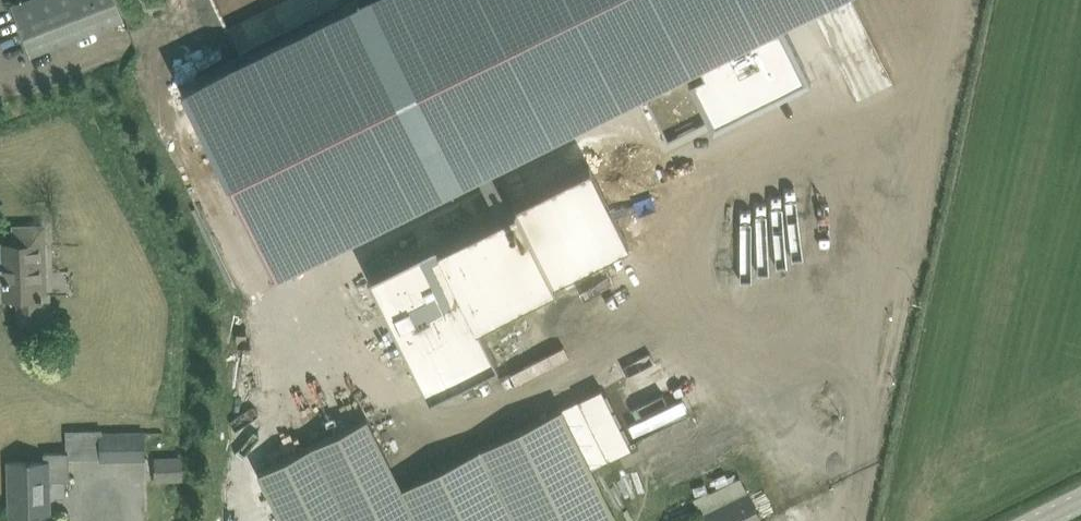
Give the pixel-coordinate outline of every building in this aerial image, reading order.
[(12,3),(31,54),(124,19),(117,0),(19,0),(12,3)] [(182,85),(274,270),(699,59),(704,69),(726,112),(805,73),(778,19),(782,17),(817,0),(353,0),(182,85)] [(679,91),(594,127),(616,182),(702,146),(679,91)] [(590,162),(368,272),(429,394),(498,359),(476,315),(629,240),(590,162)] [(47,226),(15,226),(16,242),(4,243),(4,266),(0,266),(1,278),(5,278),(5,296),(20,296),(20,318),(50,317),(50,294),(47,294),(47,226)] [(610,519),(616,516),(591,465),(631,446),(602,386),(562,407),(403,486),(392,464),(391,462),(370,420),(368,416),(258,471),(283,520),(606,520),(610,519)] [(100,431),(101,457),(101,461),(146,460),(146,456),(146,430),(103,431),(100,431)] [(45,460),(31,460),(9,461),(10,515),(12,515),(12,520),(34,520),(34,514),(51,514),(50,480),(70,479),(70,476),(70,457),(69,450),(67,450),(50,450),(50,451),(50,460),(45,460)] [(155,456),(155,474),(155,481),(183,481),(182,456),(155,456)] [(701,514),(705,520),(762,520),(763,520),(748,490),(701,514)]
